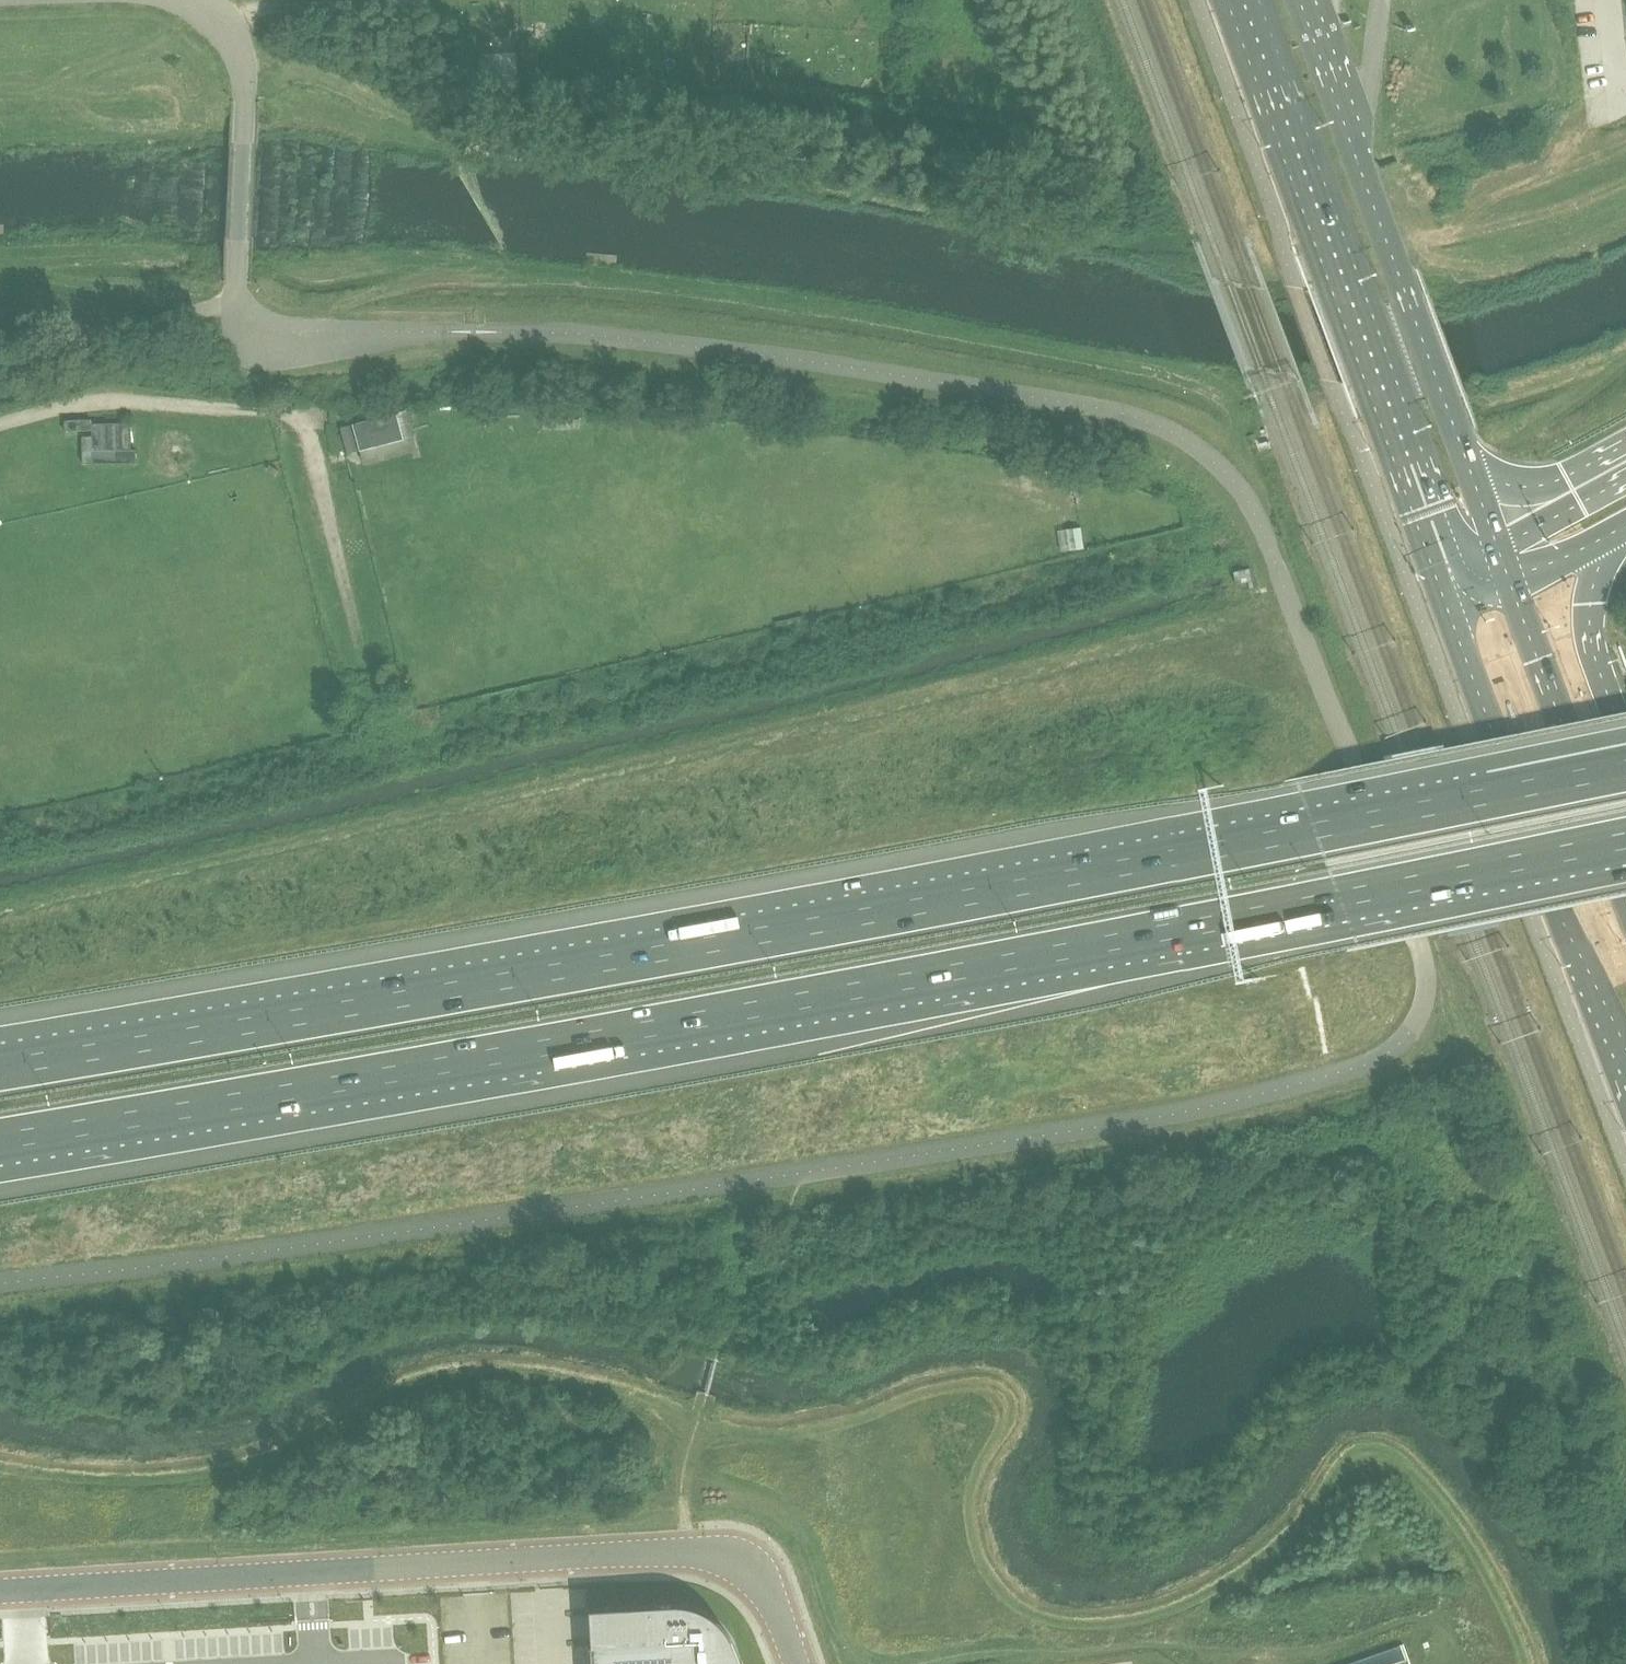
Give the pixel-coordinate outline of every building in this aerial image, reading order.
[(360,450),(403,438),(396,412),(353,423),(360,450)] [(83,463),(136,462),(136,449),(131,450),(130,423),(91,424),(91,419),(65,420),(65,429),(92,429),(92,436),(83,436),(83,463)] [(733,1648),(730,1644),(728,1641),(725,1637),(722,1634),(719,1631),(715,1628),(712,1626),(708,1624),(704,1622),(700,1620),(696,1618),(692,1617),(687,1616),(683,1616),(678,1615),(673,1616),(591,1620),(594,1663),(740,1663),(735,1652),(733,1648)] [(1384,1663),(1411,1663),(1408,1656),(1384,1663)]
